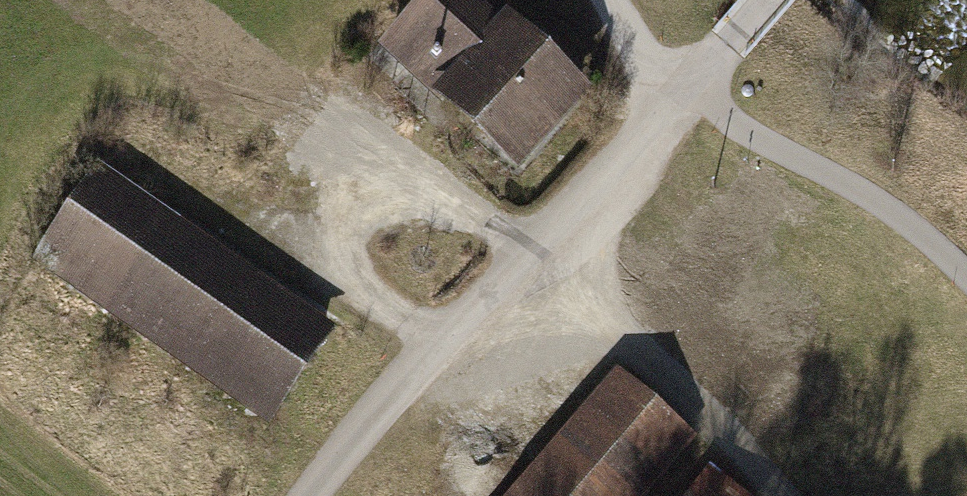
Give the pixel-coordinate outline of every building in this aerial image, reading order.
[(594,103),(583,93),(595,79),(538,30),(526,44),(475,0),(425,0),(376,57),(523,184),(594,103)] [(271,428),(340,330),(104,167),(36,265),(271,428)] [(504,495),(643,495),(695,435),(616,367),(504,495)] [(713,463),(684,495),(751,495),(713,463)]
